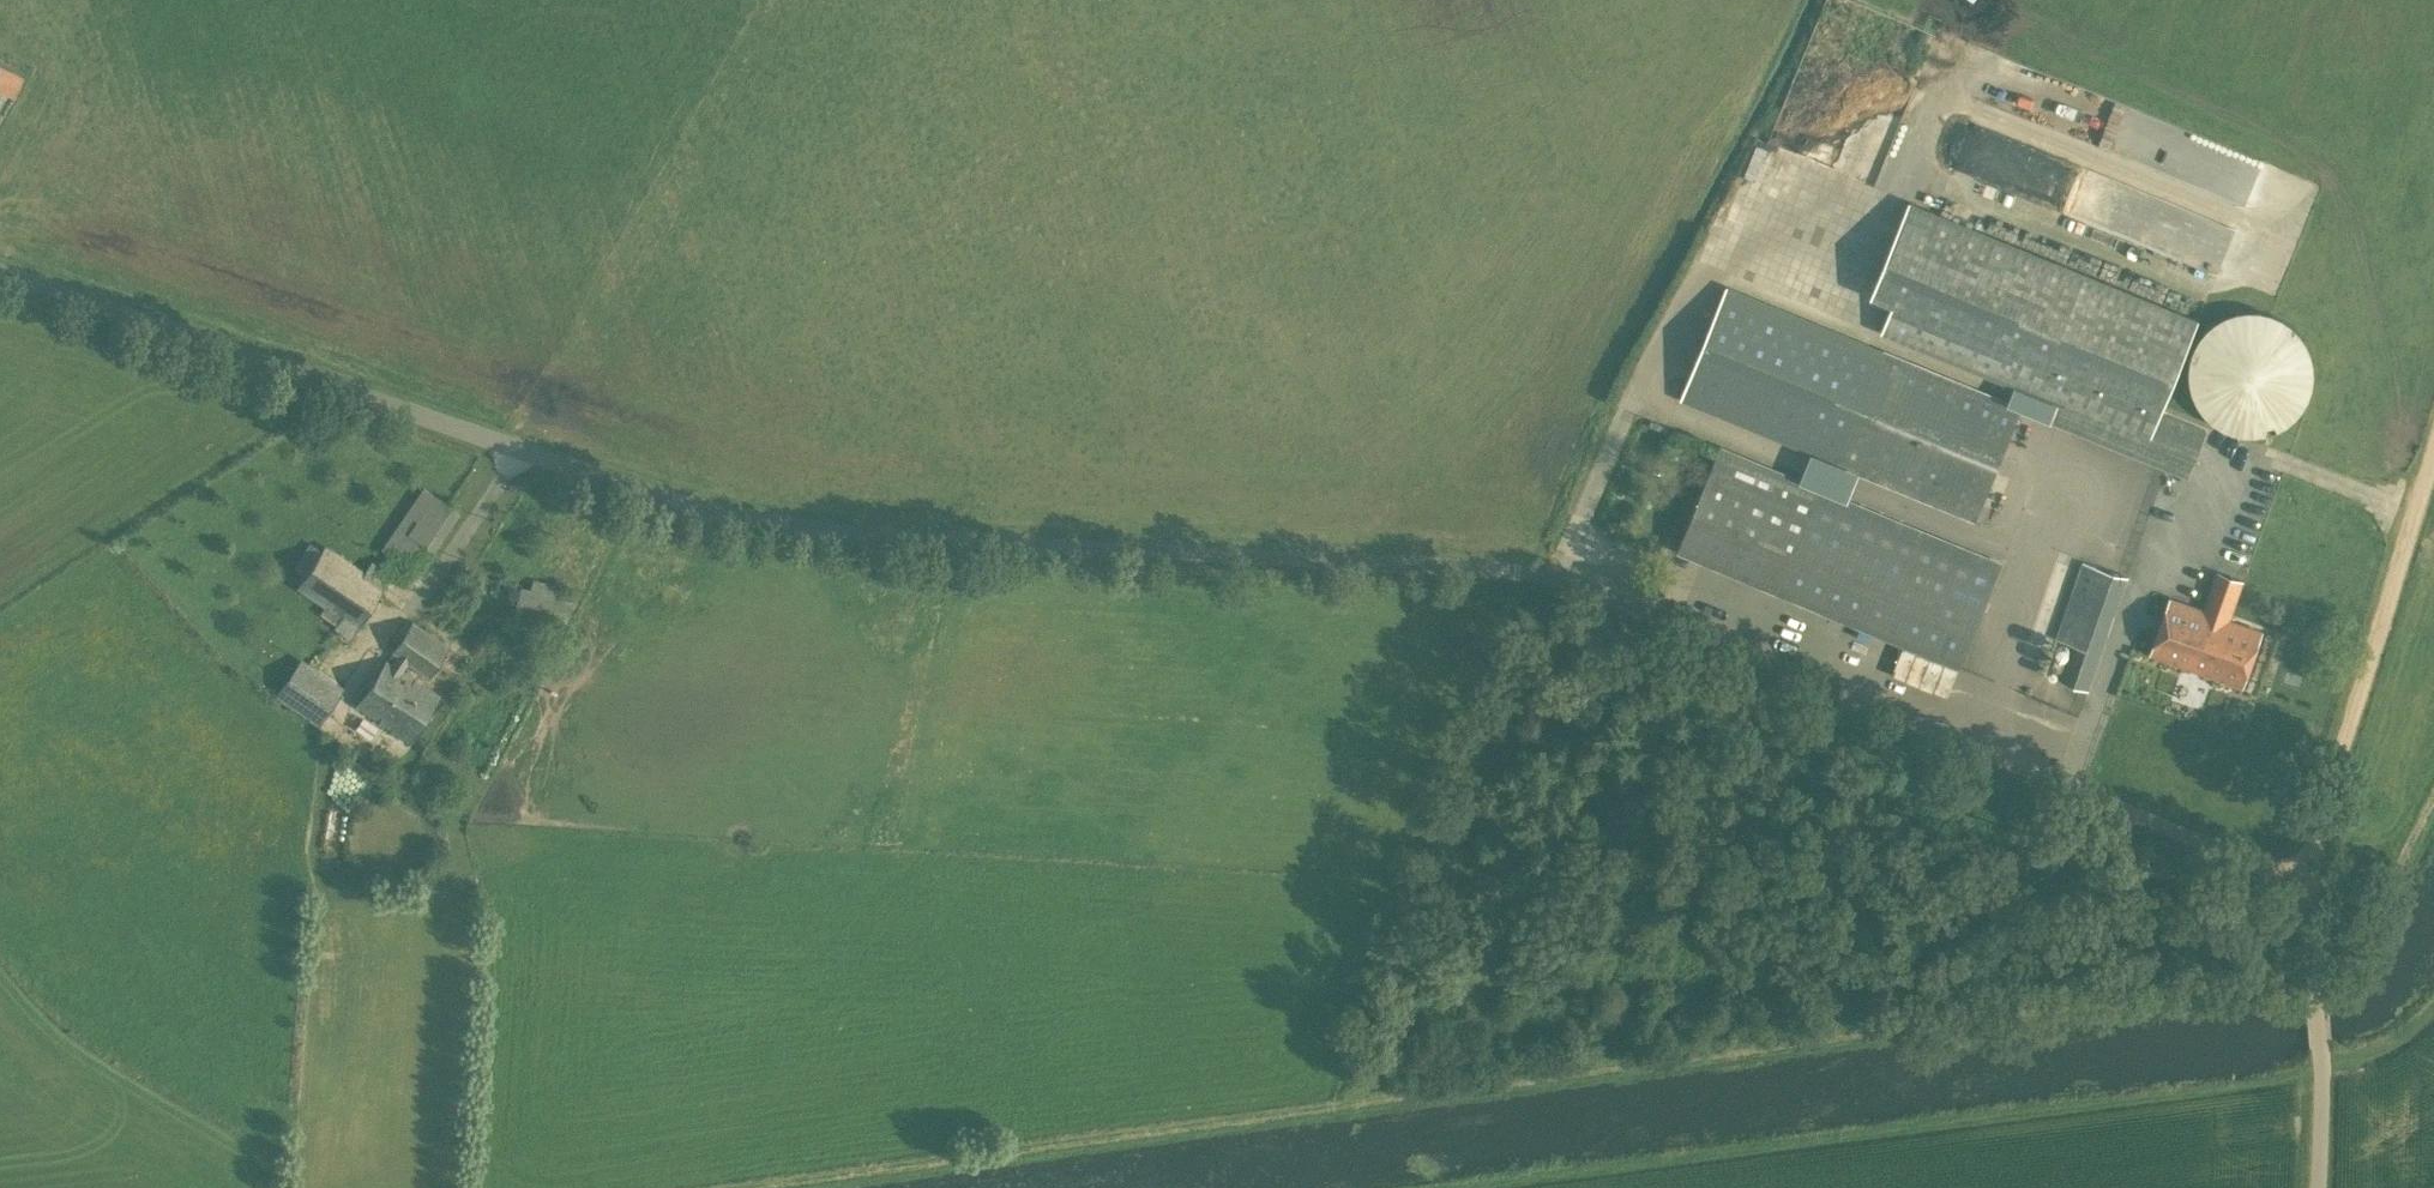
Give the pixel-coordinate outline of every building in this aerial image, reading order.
[(12,95),(22,74),(0,64),(0,89),(12,95)] [(2204,431),(2190,425),(2145,407),(2183,314),(1907,201),(1868,295),(1890,304),(1879,330),(2057,403),(2050,420),(2057,423),(2171,470),(2186,476),(2204,431)] [(2023,406),(1881,348),(1729,287),(1678,399),(1975,521),(2023,406)] [(2212,421),(2222,427),(2232,431),(2243,434),(2256,434),(2266,433),(2277,429),(2286,424),(2295,416),(2303,407),(2309,396),(2312,386),(2314,373),(2313,363),(2310,352),(2305,341),(2299,332),(2291,324),(2281,317),(2271,313),(2260,310),(2248,310),(2236,312),(2226,316),(2213,323),(2205,330),(2199,338),(2194,347),(2190,360),(2189,371),(2190,382),(2192,393),(2197,403),(2204,413),(2212,421)] [(1722,449),(1680,549),(1958,664),(2000,563),(1979,554),(1985,539),(1809,467),(1803,482),(1722,449)] [(422,487),(381,547),(416,572),(459,511),(422,487)] [(324,545),(297,586),(341,616),(334,626),(350,637),(393,574),(372,559),(364,571),(324,545)] [(2127,576),(2083,561),(2055,639),(2070,644),(2058,679),(2088,690),(2127,576)] [(2197,669),(2230,577),(2218,573),(2205,611),(2171,599),(2151,653),(2197,669)] [(2241,581),(2230,577),(2197,669),(2242,685),(2261,631),(2228,619),(2241,581)] [(570,600),(522,586),(516,608),(564,622),(570,600)] [(412,621),(391,651),(427,676),(448,647),(412,621)] [(301,658),(275,695),(290,705),(316,668),(301,658)] [(357,704),(410,739),(438,696),(385,661),(357,704)]
